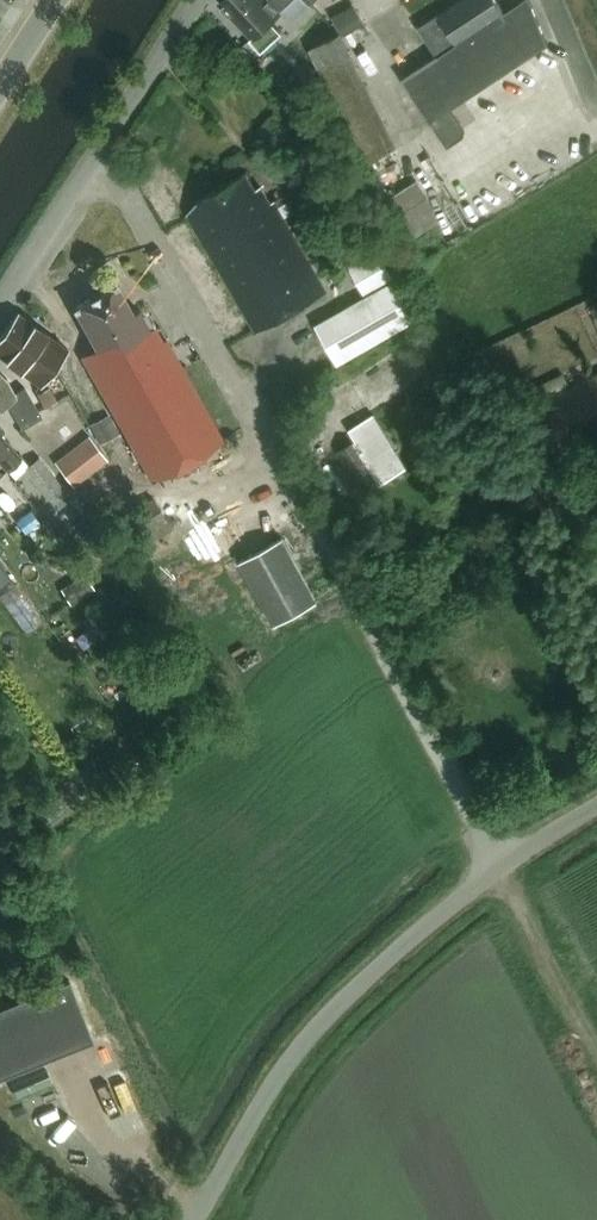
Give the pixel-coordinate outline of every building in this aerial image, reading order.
[(293,0),(219,0),(218,0),(253,36),(252,37),(263,49),(282,32),(272,21),(293,0)] [(364,21),(355,0),(343,0),(330,6),(342,31),(364,21)] [(403,78),(431,122),(432,121),(448,146),(464,135),(466,128),(452,107),(548,43),(531,0),(522,0),(506,11),(499,0),(460,0),(420,27),(438,55),(403,78)] [(311,47),(367,161),(400,145),(344,31),(311,47)] [(187,213),(202,238),(257,331),(327,290),(274,199),(270,201),(260,184),(256,187),(246,171),(199,198),(188,212),(187,213)] [(429,198),(417,180),(390,197),(401,215),(429,198)] [(337,364),(417,319),(377,250),(349,266),(365,295),(314,324),(337,364)] [(154,480),(224,441),(166,338),(163,340),(154,325),(150,327),(139,308),(133,311),(116,282),(100,291),(99,290),(90,295),(91,297),(75,306),(98,346),(83,354),(154,480)] [(18,312),(5,330),(54,367),(67,349),(18,312)] [(0,336),(0,355),(40,385),(54,367),(5,330),(0,336)] [(33,421),(41,416),(25,388),(16,393),(8,377),(0,370),(0,409),(7,403),(22,428),(33,421)] [(540,399),(566,452),(596,438),(596,373),(540,399)] [(50,386),(37,393),(46,407),(58,400),(50,386)] [(364,494),(407,467),(373,413),(349,428),(356,439),(324,459),(337,480),(350,472),(364,494)] [(8,468),(21,456),(2,434),(6,430),(0,423),(0,460),(8,468)] [(108,460),(89,435),(56,461),(75,485),(108,460)] [(53,504),(68,492),(41,458),(26,469),(53,504)] [(155,499),(125,517),(143,547),(173,529),(155,499)] [(274,625),(318,601),(282,536),(239,560),(274,625)] [(9,573),(0,561),(0,579),(9,573)] [(75,603),(97,588),(87,575),(65,589),(75,603)] [(94,1039),(69,978),(0,1006),(0,1077),(94,1039)] [(17,1096),(52,1081),(47,1069),(12,1084),(17,1096)]
